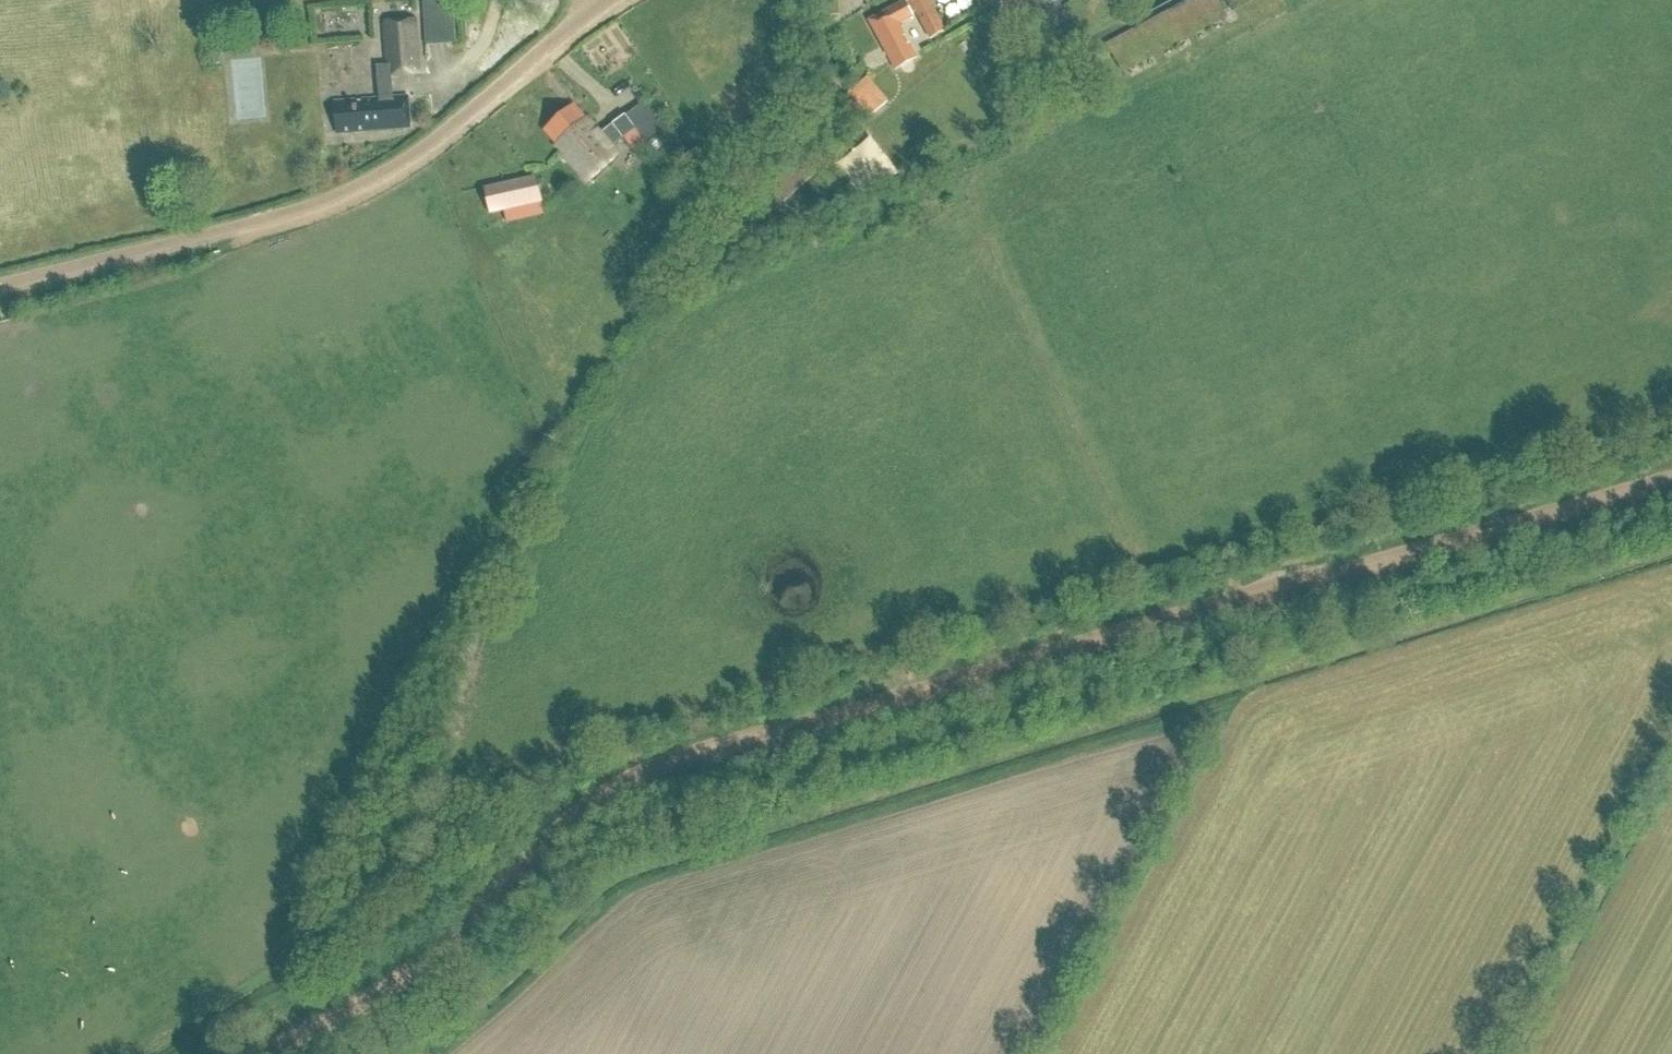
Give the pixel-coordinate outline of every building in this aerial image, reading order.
[(423,23),(425,46),(456,44),(454,21),(453,0),(422,0),(423,23)] [(840,15),(839,0),(829,0),(830,16),(840,15)] [(867,20),(869,23),(896,71),(917,59),(909,45),(906,46),(902,39),(902,38),(904,37),(898,25),(913,17),(912,14),(915,12),(930,40),(946,31),(928,0),(908,0),(910,3),(906,5),(905,3),(904,1),(867,20)] [(386,24),(389,66),(390,77),(391,77),(421,74),(417,21),(386,24)] [(849,94),(841,101),(861,124),(869,118),(888,101),(868,78),(849,94)] [(336,131),(408,130),(408,100),(393,99),(380,100),(335,101),(336,131)] [(556,148),(589,184),(621,156),(614,148),(613,147),(624,139),(635,130),(635,129),(625,117),(625,115),(600,134),(589,121),(588,122),(574,107),(546,132),(558,146),(556,148)] [(818,174),(802,156),(761,193),(777,210),(818,174)] [(492,215),(544,202),(539,181),(486,193),(492,215)]
